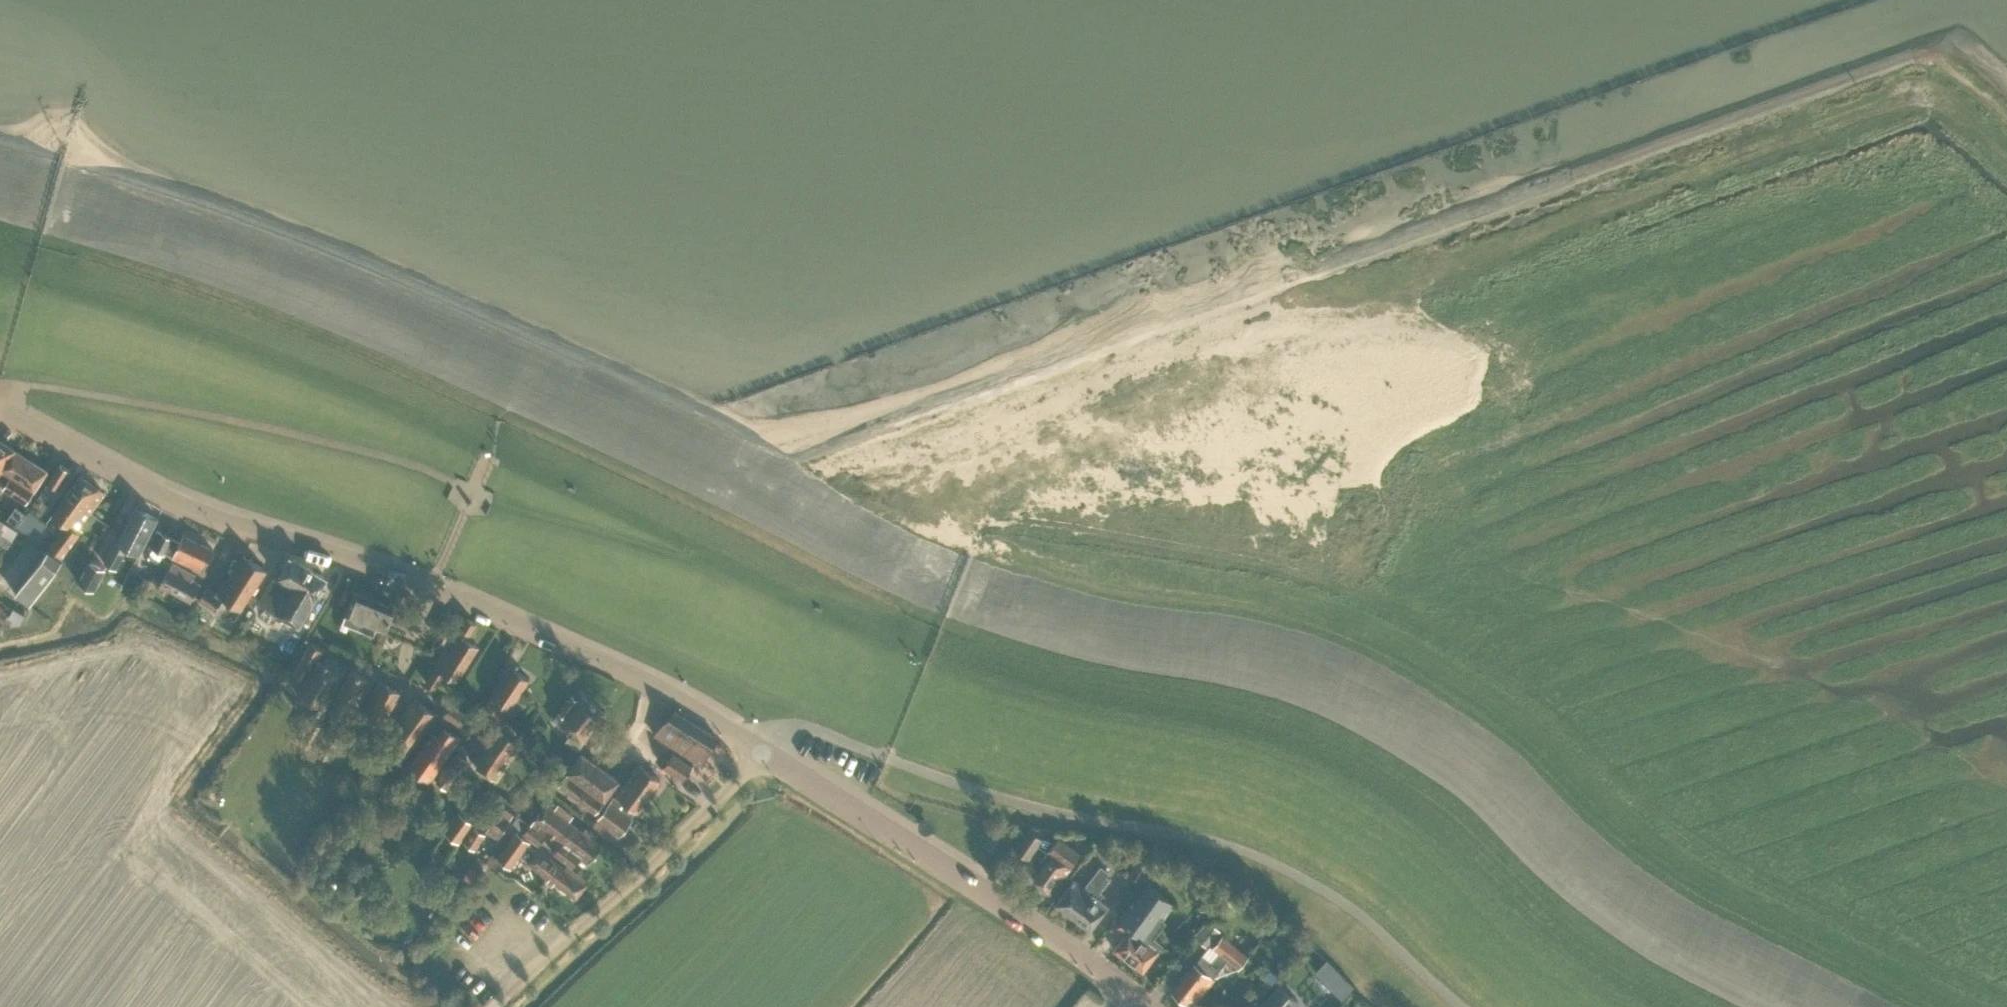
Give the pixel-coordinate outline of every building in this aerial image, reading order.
[(1,469),(15,449),(0,440),(0,472),(1,469)] [(15,449),(1,469),(11,476),(4,487),(26,502),(47,471),(15,449)] [(71,468),(62,462),(49,482),(58,488),(71,468)] [(105,492),(81,475),(52,514),(67,524),(16,593),(30,604),(63,559),(61,557),(80,532),(77,530),(105,492)] [(20,523),(29,510),(23,506),(22,508),(20,506),(15,513),(16,514),(13,518),(20,523)] [(158,518),(137,506),(118,542),(115,541),(105,562),(117,568),(127,548),(139,554),(158,518)] [(8,547),(18,530),(0,519),(0,542),(8,547)] [(214,549),(183,535),(180,541),(158,530),(149,546),(166,555),(167,553),(203,570),(214,549)] [(224,578),(214,593),(207,588),(199,600),(214,610),(223,598),(241,610),(267,570),(243,554),(227,579),(224,578)] [(193,578),(196,573),(173,561),(172,562),(164,557),(152,578),(161,583),(191,601),(201,583),(193,578)] [(327,578),(290,557),(262,605),(299,626),(327,578)] [(106,569),(90,561),(79,582),(95,591),(106,569)] [(395,608),(355,591),(346,614),(343,622),(374,635),(377,627),(385,631),(395,608)] [(466,638),(476,623),(468,618),(458,633),(460,634),(438,669),(436,668),(427,682),(435,687),(444,673),(457,681),(479,646),(466,638)] [(438,637),(448,642),(457,624),(448,619),(438,637)] [(339,672),(318,659),(323,650),(312,643),(293,674),(305,681),(298,693),(325,709),(340,683),(335,680),(339,672)] [(492,699),(486,708),(497,716),(501,711),(504,706),(509,709),(529,678),(510,666),(490,697),(492,699)] [(372,681),(351,669),(333,701),(354,713),(372,681)] [(361,713),(387,728),(401,702),(396,699),(400,692),(379,680),(361,713)] [(605,712),(582,695),(579,699),(572,694),(554,719),(561,724),(560,725),(572,734),(566,741),(577,750),(605,712)] [(402,734),(394,745),(406,754),(436,713),(415,698),(394,728),(402,734)] [(467,714),(451,704),(444,714),(461,725),(467,714)] [(501,711),(497,716),(502,719),(506,714),(501,711)] [(718,738),(674,711),(657,731),(700,761),(718,738)] [(409,766),(430,781),(461,737),(445,725),(436,735),(432,733),(409,766)] [(521,743),(503,730),(476,767),(495,781),(521,743)] [(458,774),(468,760),(457,752),(447,766),(458,774)] [(587,787),(582,783),(597,764),(582,753),(559,784),(578,799),(587,787)] [(664,767),(684,780),(693,766),(673,753),(664,767)] [(587,787),(578,799),(596,811),(619,781),(597,764),(582,783),(587,787)] [(639,764),(615,796),(614,795),(599,817),(621,833),(660,779),(639,764)] [(548,832),(561,843),(575,824),(547,803),(533,821),(531,823),(525,831),(524,832),(539,844),(548,832)] [(499,812),(492,807),(481,823),(487,828),(486,830),(498,838),(513,814),(502,807),(499,812)] [(525,831),(531,823),(519,814),(513,822),(525,831)] [(450,834),(463,842),(474,825),(461,816),(450,834)] [(554,853),(568,864),(572,868),(581,857),(588,863),(602,845),(575,824),(561,843),(554,853)] [(487,833),(474,825),(463,842),(475,851),(487,833)] [(1029,830),(1015,850),(1028,858),(1042,839),(1029,830)] [(572,868),(568,864),(565,867),(539,848),(535,853),(526,845),(529,841),(517,833),(499,857),(510,866),(520,853),(529,861),(528,862),(576,898),(589,881),(572,868)] [(1046,863),(1033,881),(1052,894),(1071,867),(1080,853),(1058,838),(1042,860),(1046,863)] [(1100,851),(1105,845),(1097,839),(1092,846),(1100,851)] [(471,866),(465,876),(470,880),(477,870),(471,866)] [(1056,904),(1073,917),(1108,871),(1101,866),(1085,887),(1075,880),(1056,904)] [(1109,872),(1108,871),(1073,917),(1090,930),(1109,906),(1099,898),(1103,894),(1099,891),(1102,887),(1109,878),(1106,876),(1109,872)] [(419,911),(431,889),(408,877),(396,898),(419,911)] [(1159,925),(1173,904),(1145,883),(1111,929),(1122,937),(1114,948),(1143,969),(1161,944),(1153,938),(1161,927),(1159,925)] [(1196,937),(1209,947),(1221,930),(1208,921),(1196,937)] [(1278,944),(1285,934),(1278,929),(1271,940),(1278,944)] [(1248,956),(1223,935),(1213,947),(1238,968),(1248,956)] [(1182,1000),(1191,1006),(1192,1006),(1214,979),(1213,977),(1225,961),(1208,947),(1195,963),(1172,992),(1182,1000)] [(1339,965),(1332,975),(1344,984),(1351,975),(1339,965)] [(1272,984),(1278,975),(1270,969),(1263,978),(1272,984)] [(1298,1001),(1279,986),(1262,1006),(1293,1006),(1298,1001)]
